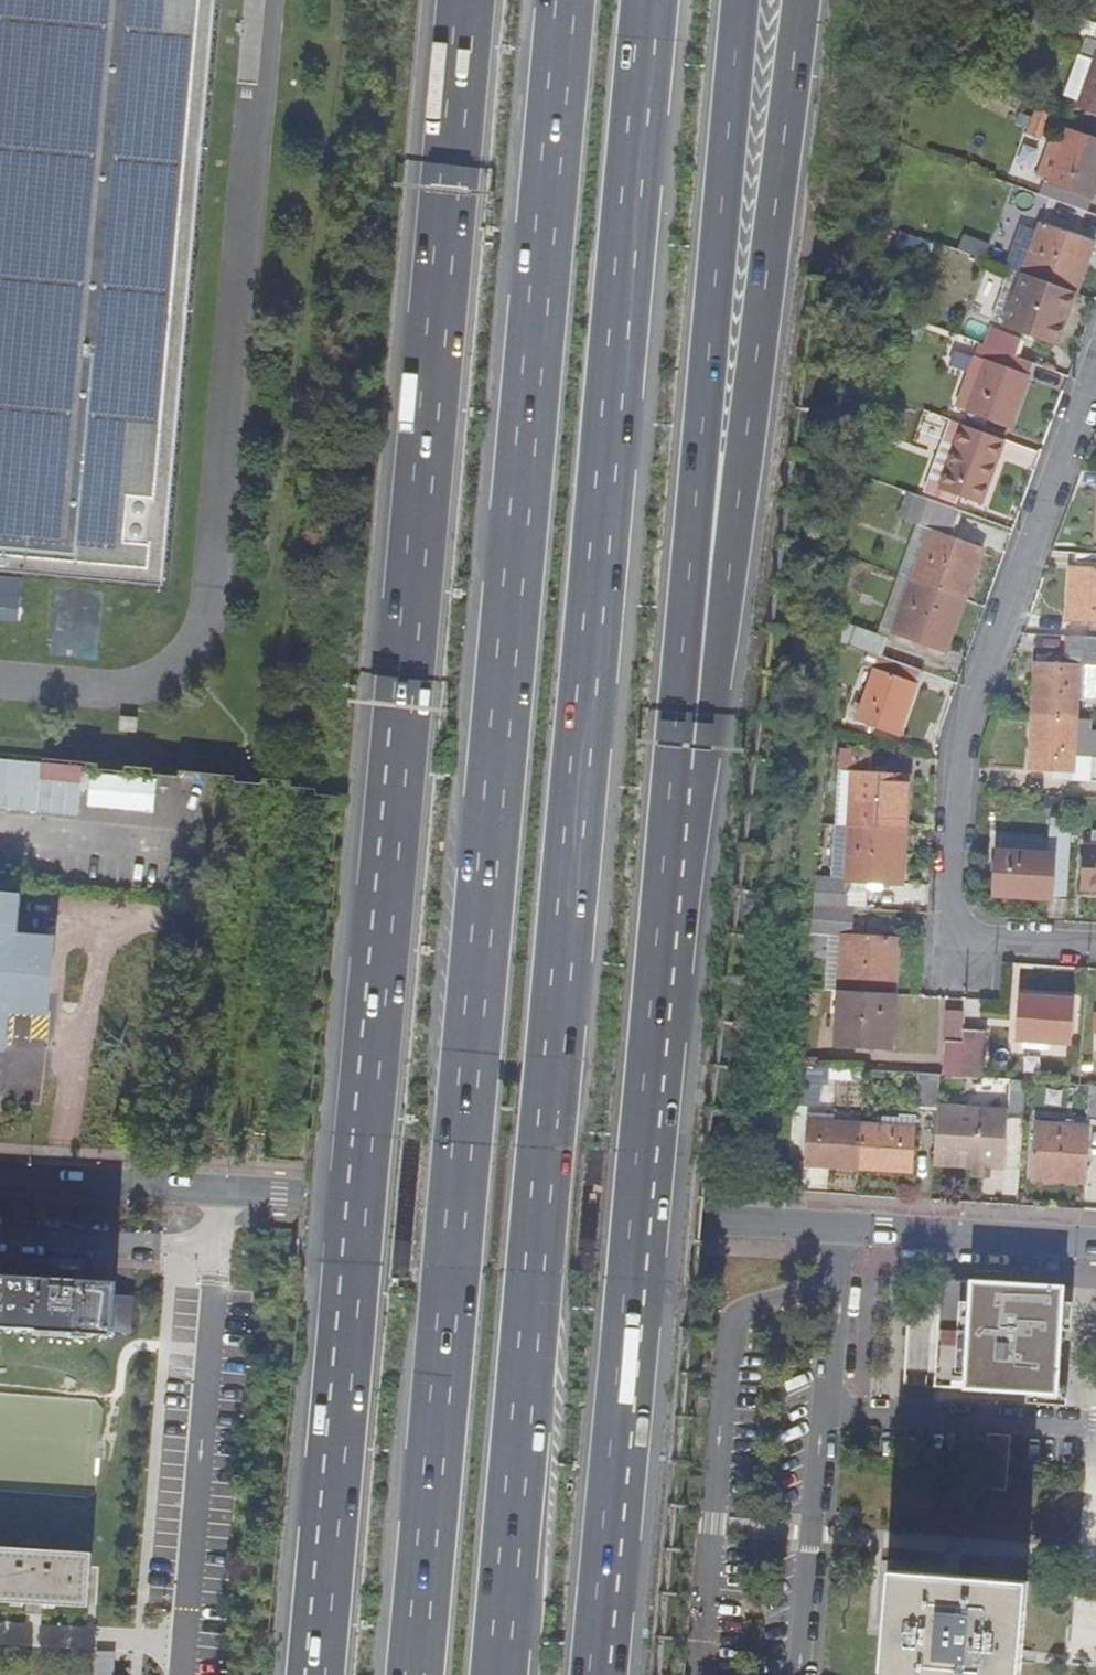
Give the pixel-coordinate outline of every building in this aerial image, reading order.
[(151,568),(207,0),(0,0),(0,556),(151,568)] [(1091,39),(1087,50),(1095,53),(1095,40),(1091,39)] [(1082,104),(1095,108),(1095,63),(1082,104)] [(1037,106),(1028,132),(1041,136),(1051,111),(1037,106)] [(1072,130),(1053,182),(1094,196),(1095,190),(1095,139),(1072,130)] [(1023,274),(1076,294),(1095,240),(1044,221),(1023,274)] [(1023,274),(1011,270),(1001,296),(1014,300),(1023,274)] [(1076,294),(1023,274),(1014,300),(1006,322),(1058,341),(1076,294)] [(993,318),(1006,322),(1014,300),(1001,296),(993,318)] [(992,326),(985,345),(1018,357),(1025,338),(992,326)] [(1010,425),(1033,362),(1018,357),(985,345),(979,343),(975,354),(989,359),(970,410),(1010,425)] [(1005,440),(964,425),(943,486),(983,500),(1005,440)] [(932,528),(912,581),(965,599),(984,546),(953,535),(962,510),(930,498),(922,523),(932,528)] [(1075,553),(1074,565),(1070,565),(1067,620),(1095,621),(1095,554),(1075,553)] [(965,599),(912,581),(895,628),(947,648),(965,599)] [(886,634),(857,624),(850,640),(880,652),(886,634)] [(1071,634),(1069,661),(1037,660),(1034,714),(1078,716),(1081,662),(1095,664),(1095,636),(1071,634)] [(921,671),(868,653),(865,662),(876,666),(858,718),(899,733),(921,671)] [(1074,770),(1078,716),(1034,714),(1030,768),(1074,770)] [(83,810),(86,760),(0,754),(0,804),(83,810)] [(854,769),(850,824),(906,827),(910,773),(854,769)] [(1051,817),(1049,841),(1048,853),(999,849),(996,893),(1068,898),(1073,818),(1051,817)] [(819,904),(848,906),(850,878),(885,880),(902,881),(906,827),(850,824),(846,876),(822,876),(819,904)] [(1048,853),(1049,841),(1000,838),(999,849),(1048,853)] [(1087,845),(1083,888),(1095,888),(1095,846),(1087,845)] [(853,906),(869,907),(870,886),(885,887),(885,880),(850,878),(848,906),(853,906)] [(0,904),(0,1049),(2,1049),(5,1014),(42,1017),(48,945),(14,942),(17,905),(0,904)] [(848,906),(819,904),(816,904),(813,931),(843,933),(851,934),(853,906),(848,906)] [(839,988),(895,992),(898,937),(851,934),(843,933),(839,988)] [(895,992),(839,988),(836,1043),(892,1045),(895,992)] [(1074,1000),(1020,995),(1017,1038),(1072,1041),(1074,1000)] [(966,1028),(965,1038),(963,1074),(988,1076),(990,1029),(966,1028)] [(963,1074),(965,1038),(947,1036),(945,1073),(963,1074)] [(800,1064),(796,1096),(819,1095),(821,1066),(800,1064)] [(940,1073),(920,1072),(918,1105),(938,1105),(940,1073)] [(1025,1078),(1010,1078),(1008,1108),(954,1106),(950,1161),(1005,1164),(1008,1117),(1022,1118),(1025,1078)] [(860,1165),(862,1123),(808,1119),(805,1161),(860,1165)] [(1089,1124),(1036,1121),(1033,1175),(1087,1179),(1089,1124)] [(862,1123),(860,1165),(913,1168),(916,1126),(862,1123)] [(110,1332),(114,1281),(77,1279),(77,1268),(65,1268),(54,1268),(54,1277),(0,1273),(0,1326),(110,1332)] [(963,1392),(970,1284),(939,1282),(938,1306),(932,1390),(963,1392)] [(970,1284),(963,1392),(1056,1398),(1063,1290),(970,1284)] [(1010,1436),(987,1435),(985,1463),(983,1490),(1006,1492),(1010,1436)] [(0,1547),(0,1600),(25,1601),(25,1612),(40,1613),(40,1602),(86,1603),(89,1552),(0,1547)] [(890,1567),(885,1637),(883,1674),(1017,1674),(1018,1663),(1019,1656),(1019,1651),(1025,1577),(959,1572),(952,1571),(890,1567)]
